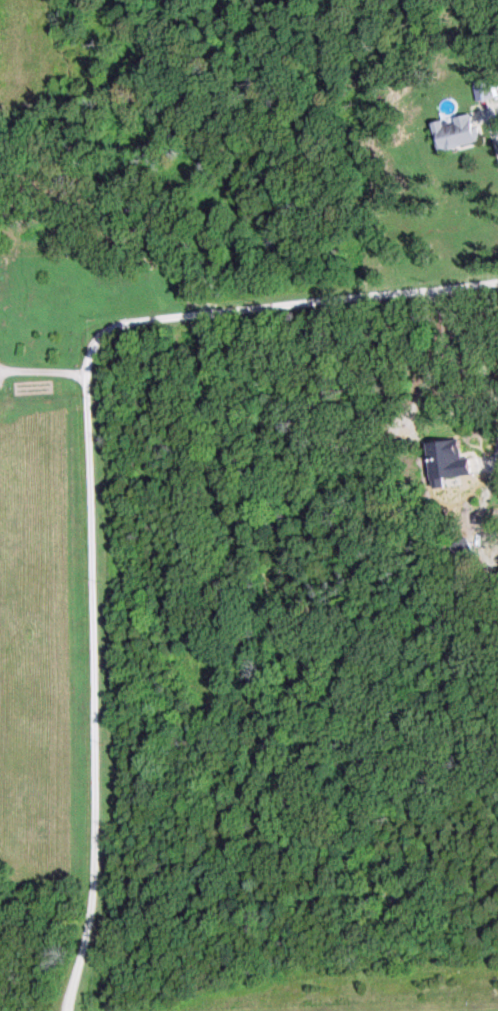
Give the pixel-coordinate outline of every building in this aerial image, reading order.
[(487,85),(471,85),(471,100),(487,100),(487,85)] [(425,123),(431,152),(474,144),(469,115),(425,123)] [(459,439),(422,444),(427,481),(463,477),(459,439)]
